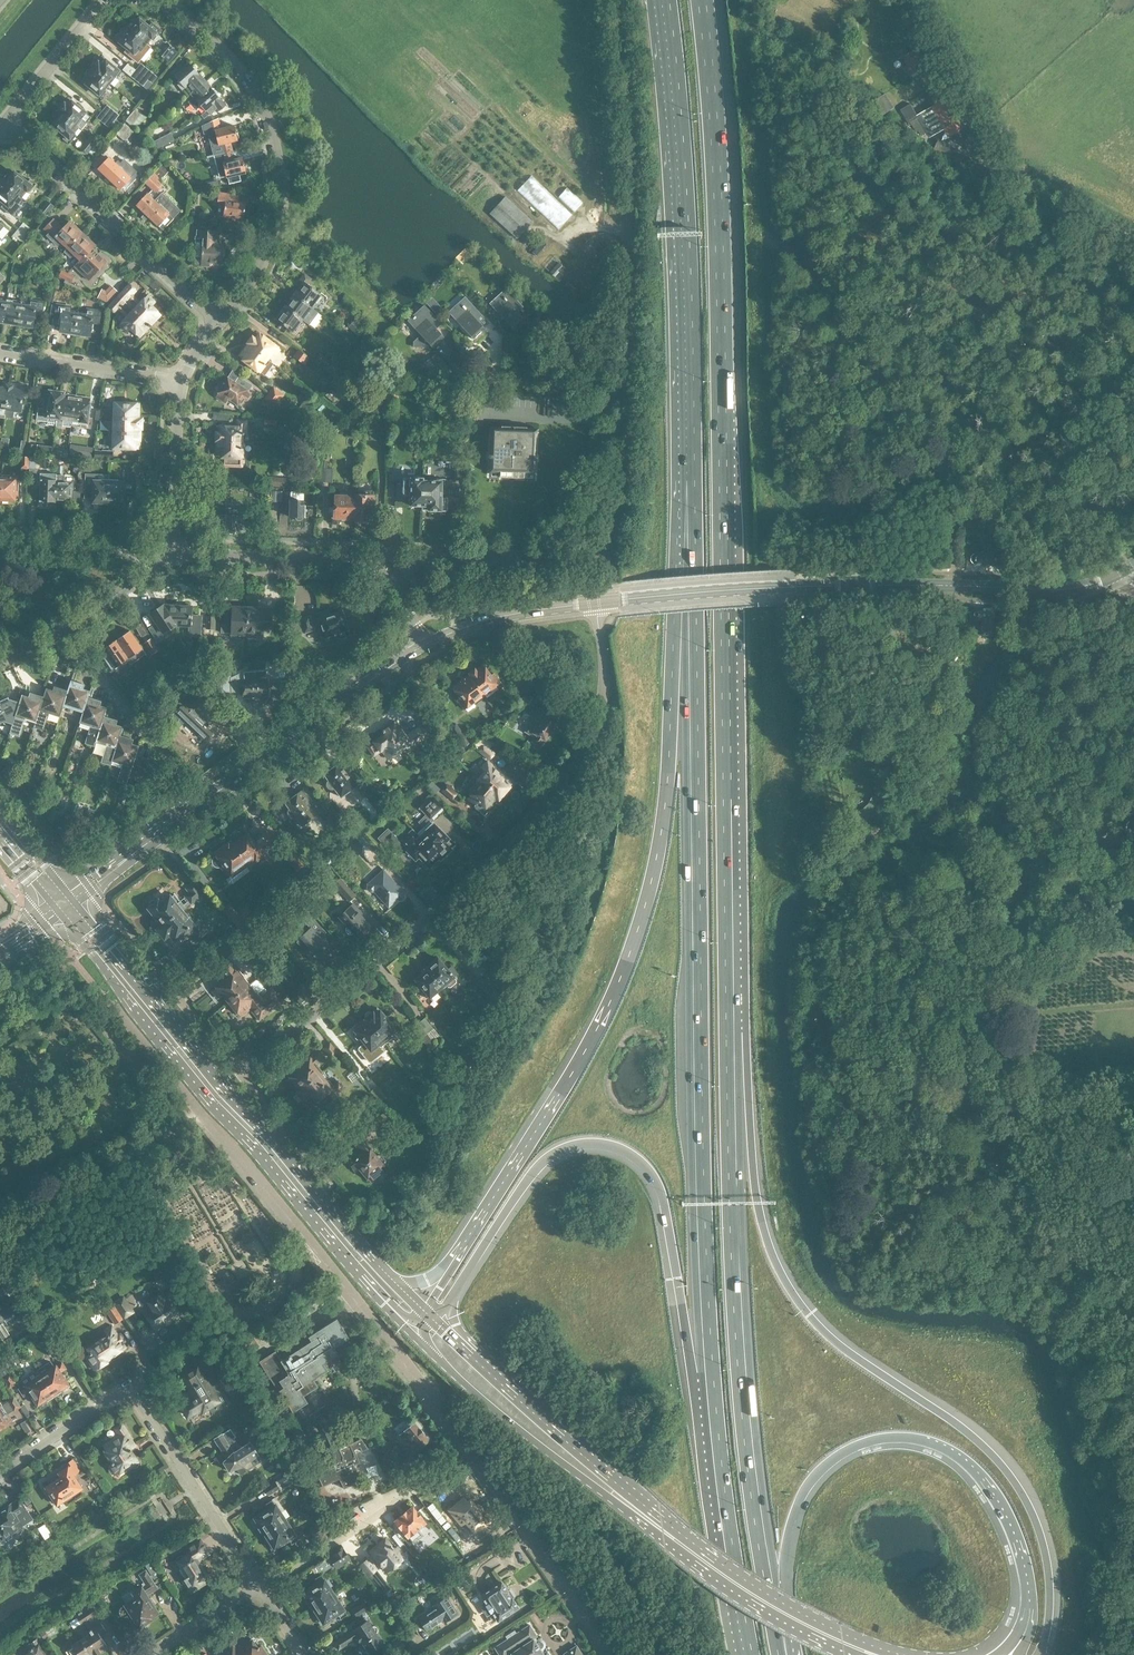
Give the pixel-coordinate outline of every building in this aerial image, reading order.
[(847,9),(852,19),(858,16),(853,5),(847,9)] [(126,28),(147,44),(152,38),(154,40),(158,35),(139,19),(135,24),(132,21),(126,28)] [(147,44),(126,28),(125,27),(124,28),(122,28),(119,31),(120,33),(119,34),(120,35),(116,40),(135,55),(140,50),(137,48),(143,42),(146,45),(147,44)] [(170,63),(178,53),(167,43),(158,53),(164,59),(170,63)] [(919,52),(917,49),(914,43),(898,51),(902,58),(904,57),(908,65),(907,66),(912,75),(929,66),(921,51),(919,52)] [(121,73),(102,57),(98,62),(97,61),(96,62),(94,62),(91,65),(92,67),(91,68),(109,83),(114,77),(116,79),(121,73)] [(136,70),(148,81),(154,74),(142,63),(136,70)] [(193,91),(204,81),(188,63),(182,68),(180,66),(172,74),(180,83),(178,85),(182,90),(188,85),(193,91)] [(152,83),(148,81),(136,70),(128,64),(123,70),(144,87),(144,86),(147,88),(152,83)] [(86,77),(82,81),(101,97),(106,91),(103,89),(109,83),(91,68),(90,69),(88,69),(85,72),(86,74),(85,76),(86,77)] [(204,81),(193,91),(198,96),(195,98),(195,97),(189,102),(195,109),(198,109),(201,106),(209,115),(217,108),(219,110),(225,105),(204,81)] [(974,153),(983,148),(971,125),(971,124),(955,95),(947,100),(940,87),(925,96),(931,107),(916,116),(910,105),(901,110),(908,124),(912,122),(917,132),(920,131),(922,135),(928,132),(931,137),(945,129),(948,136),(953,134),(956,139),(963,135),(965,139),(963,141),(969,151),(972,149),(974,153)] [(893,108),(885,95),(875,102),(883,115),(893,108)] [(57,110),(81,130),(91,117),(68,98),(64,103),(63,102),(62,104),(59,104),(57,106),(58,109),(57,110)] [(101,112),(119,126),(120,124),(116,121),(121,114),(108,104),(101,112)] [(137,107),(127,119),(134,124),(133,125),(138,129),(148,116),(137,107)] [(69,144),(81,130),(57,110),(56,110),(58,111),(53,118),(56,121),(53,125),(65,135),(62,139),(69,144)] [(117,128),(119,126),(101,112),(97,117),(110,127),(112,125),(117,128)] [(218,118),(202,126),(204,134),(208,133),(214,155),(233,151),(230,142),(237,140),(234,125),(220,129),(218,118)] [(135,131),(126,122),(117,133),(127,141),(135,131)] [(161,147),(176,140),(172,132),(156,141),(160,148),(161,147)] [(89,153),(94,157),(102,147),(90,137),(81,148),(88,154),(89,153)] [(951,160),(986,179),(991,170),(979,163),(980,161),(939,139),(932,153),(950,163),(951,160)] [(233,151),(221,154),(223,162),(222,163),(226,178),(245,173),(242,158),(235,159),(233,151)] [(119,189),(130,178),(109,158),(98,169),(119,189)] [(164,177),(170,171),(162,164),(156,170),(159,173),(164,177)] [(28,183),(15,172),(10,177),(7,174),(2,180),(1,179),(0,180),(22,197),(27,191),(29,193),(36,184),(30,180),(28,183)] [(529,172),(515,188),(559,228),(584,201),(565,185),(555,195),(529,172)] [(156,193),(163,185),(157,179),(158,178),(153,173),(145,182),(156,193)] [(22,197),(0,180),(0,199),(11,208),(15,203),(13,201),(18,195),(21,198),(22,197)] [(244,218),(246,203),(238,202),(239,196),(218,193),(217,203),(225,204),(224,216),(232,217),(232,216),(244,218)] [(181,212),(161,194),(154,201),(147,194),(136,205),(163,231),(181,212)] [(517,238),(532,221),(506,197),(490,214),(517,238)] [(45,215),(53,206),(47,201),(39,210),(45,215)] [(68,248),(82,233),(70,222),(63,229),(53,219),(44,228),(60,243),(61,241),(68,248)] [(18,228),(28,237),(34,230),(23,222),(18,228)] [(199,237),(195,236),(194,257),(201,257),(201,266),(209,266),(209,262),(224,263),(225,245),(212,244),(213,231),(210,231),(211,227),(203,226),(203,230),(199,230),(199,237)] [(23,243),(28,237),(18,228),(12,235),(23,243)] [(92,249),(95,245),(82,233),(68,248),(64,251),(71,258),(74,254),(80,259),(81,260),(92,248),(92,249)] [(106,261),(92,249),(92,248),(81,260),(80,259),(77,262),(92,276),(106,261)] [(64,280),(67,273),(61,270),(58,277),(64,280)] [(67,273),(64,280),(70,282),(74,276),(67,273)] [(294,294),(310,307),(320,294),(307,284),(311,278),(304,273),(294,286),(295,291),(293,294),(294,294)] [(152,277),(147,282),(154,289),(159,284),(152,277)] [(9,284),(7,292),(14,294),(16,285),(9,284)] [(98,295),(104,301),(114,290),(108,284),(98,295)] [(129,284),(118,295),(151,326),(152,325),(150,324),(153,320),(154,321),(160,313),(152,306),(155,302),(147,295),(140,303),(132,295),(136,291),(135,291),(136,290),(129,284)] [(514,330),(520,325),(525,320),(515,308),(520,303),(506,288),(489,302),(514,330)] [(301,319),(310,307),(294,294),(285,306),(301,319)] [(118,295),(108,307),(115,313),(118,309),(127,316),(120,325),(128,332),(131,328),(140,336),(146,329),(145,329),(148,326),(150,327),(151,326),(118,295)] [(485,329),(481,325),(474,317),(480,312),(465,296),(448,311),(461,325),(473,339),(485,329)] [(441,306),(433,297),(428,302),(436,311),(441,306)] [(13,300),(6,299),(2,321),(17,324),(21,304),(12,303),(13,300)] [(21,304),(17,324),(32,327),(35,312),(42,314),(44,302),(31,299),(30,306),(21,304)] [(75,333),(78,314),(69,312),(70,306),(57,304),(55,316),(63,317),(60,331),(75,333)] [(433,347),(439,342),(444,337),(433,325),(439,320),(424,304),(407,320),(421,335),(414,341),(414,347),(429,347),(430,345),(433,347)] [(292,331),(301,319),(285,306),(276,318),(292,331)] [(78,314),(75,333),(90,336),(92,322),(99,323),(101,311),(87,309),(86,315),(78,314)] [(359,336),(365,330),(354,320),(349,326),(359,336)] [(248,344),(267,358),(272,352),(275,354),(279,349),(259,334),(255,339),(252,336),(247,342),(249,343),(248,344)] [(274,363),(267,358),(248,344),(240,355),(244,358),(243,359),(264,375),(274,363)] [(359,359),(367,351),(360,344),(349,355),(356,362),(359,359)] [(309,358),(298,350),(294,356),(304,364),(309,358)] [(367,351),(359,359),(363,364),(371,356),(367,351)] [(321,352),(315,360),(335,375),(340,368),(321,352)] [(246,399),(251,393),(224,376),(219,383),(223,385),(216,396),(225,402),(228,398),(238,404),(243,397),(246,399)] [(9,385),(3,384),(3,385),(0,384),(0,416),(5,416),(6,409),(9,385)] [(15,386),(9,385),(5,416),(13,417),(14,410),(21,411),(23,396),(27,396),(28,387),(24,386),(24,385),(15,384),(15,386)] [(268,393),(279,401),(284,395),(274,387),(268,393)] [(57,420),(61,392),(46,389),(43,408),(38,407),(37,414),(38,414),(37,419),(48,421),(47,425),(55,426),(56,420),(57,420)] [(399,399),(399,389),(391,389),(391,399),(399,399)] [(72,425),(76,395),(67,394),(67,393),(61,392),(57,420),(56,420),(55,426),(62,427),(62,425),(71,426),(72,425)] [(274,407),(279,401),(268,393),(263,399),(274,407)] [(90,428),(92,418),(87,418),(90,398),(83,397),(83,396),(76,395),(72,425),(90,428)] [(138,418),(138,403),(114,403),(114,408),(100,408),(100,418),(114,418),(138,418)] [(113,432),(138,432),(138,428),(141,428),(141,418),(138,418),(114,418),(113,432)] [(276,429),(277,420),(265,418),(264,427),(276,429)] [(218,441),(241,442),(242,434),(247,434),(248,420),(236,419),(235,427),(220,426),(220,433),(216,432),(216,440),(218,441)] [(501,428),(491,427),(490,455),(488,454),(488,458),(490,458),(489,472),(499,472),(499,477),(510,478),(510,475),(514,476),(514,478),(525,478),(525,473),(535,474),(535,460),(537,460),(537,456),(536,456),(537,429),(527,429),(527,427),(516,426),(516,428),(512,428),(512,426),(501,426),(501,428)] [(137,438),(138,432),(113,432),(108,432),(108,435),(111,440),(113,440),(113,448),(139,448),(140,438),(137,438)] [(17,438),(15,451),(24,452),(26,440),(17,438)] [(245,442),(241,442),(218,441),(217,454),(223,455),(223,456),(224,456),(223,465),(241,466),(242,457),(242,450),(245,450),(245,442)] [(25,455),(34,456),(36,444),(27,443),(25,455)] [(86,445),(84,458),(93,458),(94,446),(86,445)] [(95,458),(114,459),(114,450),(95,449),(95,458)] [(30,456),(25,456),(21,455),(20,468),(30,468),(30,456)] [(56,479),(55,502),(56,502),(56,499),(70,500),(71,483),(64,483),(64,475),(63,475),(64,465),(57,465),(56,479)] [(38,469),(30,468),(28,494),(37,494),(38,469)] [(148,483),(157,483),(158,470),(148,470),(148,476),(151,476),(151,478),(148,478),(148,483)] [(9,477),(2,476),(1,500),(15,501),(15,495),(17,495),(17,473),(10,472),(9,477)] [(55,502),(56,479),(47,479),(47,475),(40,475),(39,501),(55,502)] [(108,505),(109,482),(101,481),(101,475),(91,475),(91,481),(94,481),(93,502),(99,502),(99,504),(108,505)] [(270,475),(269,486),(290,489),(292,478),(270,475)] [(422,506),(422,478),(403,478),(403,496),(411,496),(410,506),(422,506)] [(422,478),(422,506),(422,510),(439,510),(448,510),(448,498),(441,498),(441,481),(423,481),(423,478),(422,478)] [(109,482),(108,505),(116,505),(116,503),(123,503),(124,483),(109,482)] [(305,516),(305,505),(299,505),(299,499),(296,499),(296,491),(282,491),(282,509),(289,509),(289,516),(295,516),(295,517),(295,518),(296,519),(297,520),(298,520),(299,520),(300,520),(301,519),(302,519),(302,518),(302,517),(302,516),(305,516)] [(354,519),(355,495),(348,495),(347,493),(339,493),(339,494),(336,494),(335,518),(342,519),(343,520),(350,520),(350,519),(354,519)] [(355,495),(354,519),(373,520),(374,496),(355,495)] [(225,499),(213,499),(212,514),(219,515),(219,520),(217,520),(215,522),(215,526),(217,527),(219,527),(219,529),(226,530),(226,533),(235,533),(235,530),(244,530),(244,516),(237,515),(237,508),(226,507),(226,515),(225,515),(225,499)] [(977,564),(997,565),(997,553),(997,543),(997,536),(987,536),(987,545),(989,545),(988,552),(977,552),(977,553),(975,553),(972,556),(972,560),(974,563),(977,563),(977,564)] [(164,605),(152,613),(158,622),(151,627),(157,637),(177,625),(179,625),(179,626),(188,626),(188,625),(190,625),(189,636),(201,636),(202,616),(191,615),(191,607),(164,605)] [(247,637),(248,607),(233,606),(233,608),(226,608),(225,624),(220,624),(220,632),(231,632),(231,637),(247,637)] [(248,607),(247,637),(263,638),(263,626),(270,626),(271,609),(264,609),(264,607),(248,607)] [(330,616),(328,611),(327,608),(316,612),(317,615),(321,626),(317,628),(321,638),(333,634),(333,636),(336,635),(337,638),(349,634),(341,612),(330,616)] [(205,614),(205,628),(215,628),(215,615),(205,614)] [(299,618),(304,634),(314,630),(309,615),(299,618)] [(129,630),(115,640),(131,664),(141,657),(145,654),(129,630)] [(151,638),(143,643),(152,655),(158,650),(151,638)] [(115,640),(102,649),(107,656),(101,660),(109,672),(115,668),(118,673),(132,664),(131,664),(115,640)] [(203,669),(203,654),(195,653),(195,662),(203,669)] [(470,675),(468,676),(482,696),(500,683),(494,674),(491,676),(483,665),(476,671),(475,669),(469,673),(470,675)] [(243,696),(268,694),(267,680),(266,680),(265,671),(246,672),(247,681),(239,681),(239,674),(231,678),(231,691),(240,691),(239,690),(243,690),(243,696)] [(534,675),(528,683),(539,692),(545,685),(534,675)] [(482,696),(468,676),(453,687),(460,698),(458,699),(464,709),(482,696)] [(88,696),(90,691),(81,688),(83,684),(71,680),(67,690),(68,690),(61,711),(80,718),(81,718),(88,696)] [(205,739),(214,730),(193,710),(204,699),(188,683),(183,689),(192,698),(186,704),(185,702),(176,712),(184,720),(185,719),(205,739)] [(68,690),(67,690),(56,686),(54,690),(46,687),(43,696),(34,723),(33,726),(43,730),(48,714),(59,717),(61,711),(68,690)] [(12,724),(9,732),(19,736),(24,720),(34,723),(43,696),(32,692),(31,697),(22,693),(19,702),(12,724)] [(19,702),(9,698),(8,696),(0,700),(0,723),(4,721),(12,724),(19,702)] [(100,700),(88,696),(81,718),(80,718),(78,723),(90,727),(84,743),(94,746),(95,743),(104,715),(106,707),(98,704),(100,700)] [(560,703),(549,696),(541,710),(542,711),(532,728),(537,731),(533,739),(533,742),(538,744),(540,744),(543,738),(545,739),(557,719),(552,716),(560,703)] [(111,762),(119,734),(122,726),(114,723),(115,719),(104,715),(95,743),(105,746),(100,762),(110,765),(111,762)] [(409,751),(434,734),(425,722),(419,726),(406,736),(396,722),(384,731),(384,730),(382,731),(384,734),(368,746),(374,755),(383,749),(390,758),(406,747),(409,751)] [(439,725),(458,751),(469,743),(466,738),(467,737),(456,722),(449,728),(447,725),(439,725)] [(136,754),(139,746),(129,742),(131,738),(119,734),(111,762),(121,765),(117,781),(126,784),(129,777),(128,777),(136,754)] [(484,743),(479,750),(490,758),(495,751),(484,743)] [(146,758),(136,754),(128,777),(129,777),(137,780),(143,786),(162,770),(149,755),(146,758)] [(348,776),(344,770),(345,769),(340,762),(323,774),(328,780),(327,781),(326,782),(326,783),(326,784),(326,785),(326,786),(326,787),(327,788),(328,788),(328,789),(329,789),(330,789),(331,789),(333,789),(334,788),(340,797),(357,785),(350,775),(348,776)] [(480,778),(500,796),(511,783),(487,762),(481,768),(485,772),(480,778)] [(311,764),(302,771),(309,781),(319,775),(311,764)] [(500,796),(480,778),(475,774),(470,780),(475,784),(474,785),(477,787),(468,797),(476,803),(474,806),(484,815),(500,796)] [(448,783),(441,791),(450,799),(457,792),(448,783)] [(385,810),(368,787),(362,791),(369,800),(364,804),(374,818),(385,810)] [(288,809),(287,810),(287,811),(286,812),(286,813),(286,814),(287,814),(287,815),(288,816),(288,817),(289,817),(290,817),(291,818),(293,818),(294,817),(301,826),(318,813),(310,804),(309,805),(305,798),(306,797),(301,791),(284,803),(289,809),(288,809)] [(417,834),(438,856),(440,858),(455,844),(448,837),(447,838),(431,821),(432,819),(430,817),(442,806),(434,797),(428,804),(426,802),(420,807),(427,814),(419,821),(424,827),(417,833),(417,834)] [(339,844),(345,840),(329,817),(323,821),(339,844)] [(428,866),(438,856),(417,834),(417,833),(412,828),(407,833),(409,835),(402,842),(410,850),(408,851),(420,863),(422,864),(425,862),(428,866)] [(371,846),(359,832),(350,841),(362,854),(371,846)] [(384,839),(394,848),(400,841),(391,832),(384,839)] [(230,843),(248,866),(261,856),(260,854),(262,853),(265,856),(268,853),(272,858),(281,852),(267,833),(256,841),(254,838),(251,841),(246,834),(241,837),(241,838),(233,844),(231,842),(230,843)] [(247,866),(248,866),(230,843),(215,854),(216,854),(213,856),(212,858),(211,860),(211,862),(211,864),(212,866),(215,867),(217,868),(219,868),(222,867),(228,877),(246,864),(247,866)] [(292,851),(285,856),(296,871),(303,865),(292,851)] [(323,860),(328,864),(333,860),(328,855),(323,860)] [(368,884),(369,885),(367,887),(368,889),(369,891),(372,892),(374,891),(389,907),(396,901),(398,901),(401,901),(403,899),(404,896),(404,893),(384,870),(368,884)] [(349,903),(356,896),(339,877),(332,884),(349,903)] [(159,928),(181,910),(203,893),(194,883),(184,891),(187,895),(183,899),(186,903),(183,905),(175,894),(171,897),(170,896),(162,903),(159,900),(158,901),(157,900),(156,900),(155,899),(153,899),(151,900),(150,901),(150,902),(149,903),(149,904),(150,906),(151,906),(150,907),(159,919),(154,922),(159,928)] [(237,928),(254,915),(256,913),(248,902),(237,911),(230,902),(221,909),(237,928)] [(361,912),(353,903),(339,916),(347,926),(346,928),(346,930),(347,933),(349,934),(352,934),(354,933),(358,938),(373,925),(366,917),(365,918),(361,913),(361,912)] [(181,910),(159,928),(158,928),(165,937),(166,936),(173,944),(192,929),(198,937),(209,929),(204,922),(201,924),(197,920),(195,921),(190,915),(187,917),(181,910)] [(337,957),(320,938),(326,932),(309,913),(302,918),(311,928),(301,937),(310,947),(305,951),(314,961),(319,956),(323,960),(322,961),(323,962),(324,962),(328,966),(337,957)] [(254,915),(237,928),(247,940),(264,926),(254,915)] [(201,976),(205,980),(215,973),(211,968),(215,966),(207,955),(198,961),(206,972),(201,976)] [(426,968),(442,987),(447,984),(449,986),(451,987),(456,983),(456,980),(454,977),(458,974),(451,966),(447,969),(444,964),(445,963),(440,958),(439,959),(438,958),(426,968)] [(229,1000),(249,982),(244,976),(245,976),(240,969),(238,970),(230,960),(220,969),(228,979),(213,990),(219,997),(223,993),(229,1000)] [(430,997),(442,987),(426,968),(426,969),(421,973),(422,974),(416,979),(424,990),(423,991),(427,997),(429,995),(430,997)] [(494,988),(485,977),(478,982),(487,993),(494,988)] [(249,982),(229,1000),(240,1014),(250,1006),(254,1011),(253,1012),(256,1016),(257,1015),(260,1018),(286,996),(277,984),(262,997),(261,995),(267,990),(257,978),(250,983),(249,982)] [(367,1020),(386,1043),(392,1037),(395,1040),(401,1035),(380,1010),(375,1014),(373,1012),(372,1012),(371,1011),(370,1011),(369,1011),(368,1011),(367,1011),(367,1012),(366,1012),(366,1013),(366,1014),(366,1015),(366,1016),(366,1017),(366,1018),(367,1020)] [(418,1022),(433,1040),(440,1035),(425,1016),(418,1022)] [(389,1047),(386,1043),(367,1020),(354,1031),(356,1033),(355,1036),(356,1038),(358,1039),(359,1040),(361,1039),(372,1052),(380,1045),(384,1050),(389,1047)] [(438,1046),(433,1040),(418,1022),(413,1027),(421,1038),(422,1037),(432,1050),(438,1046)] [(330,1042),(324,1047),(332,1057),(338,1052),(330,1042)] [(438,1046),(434,1050),(439,1057),(444,1053),(438,1046)] [(302,1088),(320,1074),(323,1071),(316,1063),(324,1057),(319,1051),(314,1056),(313,1055),(290,1074),(302,1088)] [(320,1074),(302,1088),(299,1091),(304,1098),(302,1100),(308,1106),(323,1094),(329,1102),(339,1094),(337,1092),(344,1086),(339,1080),(334,1085),(329,1079),(327,1081),(320,1074)] [(380,1101),(390,1092),(382,1082),(371,1090),(380,1101)] [(420,1097),(420,1096),(420,1095),(420,1094),(419,1093),(418,1093),(418,1092),(417,1092),(416,1092),(415,1092),(414,1092),(413,1093),(412,1094),(412,1095),(412,1096),(412,1097),(412,1098),(413,1099),(413,1100),(414,1100),(415,1100),(415,1101),(416,1101),(417,1101),(418,1100),(419,1100),(419,1099),(420,1098),(420,1097)] [(388,1100),(383,1104),(387,1109),(392,1105),(388,1100)] [(397,1124),(386,1110),(377,1117),(388,1131),(397,1124)] [(385,1164),(386,1161),(381,1155),(377,1155),(376,1156),(369,1148),(372,1146),(364,1136),(366,1135),(361,1128),(349,1137),(359,1150),(354,1155),(356,1157),(354,1159),(355,1160),(349,1164),(355,1171),(359,1168),(370,1182),(372,1180),(373,1181),(378,1177),(378,1175),(380,1174),(378,1170),(385,1164)] [(161,1178),(150,1185),(158,1199),(169,1192),(161,1178)] [(90,1275),(85,1283),(86,1285),(87,1287),(89,1289),(92,1289),(94,1289),(95,1288),(96,1286),(99,1280),(90,1275)] [(13,1314),(18,1311),(3,1287),(0,1289),(0,1322),(4,1320),(8,1327),(18,1321),(13,1314)] [(154,1291),(136,1302),(142,1311),(138,1313),(146,1325),(151,1322),(155,1329),(179,1314),(168,1297),(164,1300),(159,1293),(157,1294),(154,1291)] [(124,1297),(116,1303),(125,1318),(134,1312),(124,1297)] [(115,1324),(124,1319),(114,1304),(105,1309),(115,1324)] [(324,1363),(339,1354),(334,1347),(349,1337),(337,1318),(308,1336),(277,1356),(275,1352),(259,1362),(275,1387),(277,1386),(280,1389),(279,1390),(293,1412),(307,1402),(303,1395),(318,1386),(314,1380),(329,1370),(324,1363)] [(2,1339),(3,1339),(5,1338),(10,1335),(3,1323),(0,1325),(0,1336),(2,1339)] [(110,1357),(125,1347),(122,1342),(124,1341),(120,1333),(117,1335),(110,1325),(104,1330),(106,1334),(105,1334),(107,1337),(103,1340),(102,1339),(91,1347),(93,1350),(85,1356),(88,1360),(89,1360),(95,1369),(111,1358),(110,1357)] [(6,1340),(5,1338),(3,1339),(9,1348),(14,1345),(9,1338),(6,1340)] [(58,1357),(66,1352),(59,1341),(51,1346),(58,1357)] [(59,1372),(66,1368),(62,1361),(40,1375),(53,1396),(60,1392),(61,1388),(67,1384),(59,1372)] [(180,1377),(194,1399),(185,1405),(191,1413),(199,1408),(201,1410),(207,1407),(210,1413),(219,1407),(213,1396),(218,1393),(209,1377),(203,1381),(195,1368),(180,1377)] [(36,1370),(16,1382),(19,1387),(18,1388),(23,1396),(25,1394),(30,1401),(33,1399),(36,1404),(43,1400),(46,1401),(53,1396),(40,1375),(36,1370)] [(16,1385),(17,1384),(10,1373),(2,1378),(9,1389),(16,1385)] [(1,1430),(7,1426),(6,1423),(11,1420),(7,1412),(13,1408),(14,1410),(21,1406),(14,1396),(0,1405),(0,1429),(1,1430)] [(330,1403),(305,1418),(310,1427),(320,1421),(324,1429),(334,1424),(329,1416),(335,1412),(330,1403)] [(264,1410),(260,1411),(255,1413),(260,1425),(269,1421),(264,1411),(264,1410)] [(113,1462),(112,1463),(109,1465),(115,1474),(130,1465),(131,1467),(133,1468),(135,1467),(137,1465),(137,1463),(136,1461),(130,1451),(131,1451),(130,1449),(135,1446),(128,1435),(129,1434),(122,1423),(114,1428),(119,1436),(103,1447),(113,1462)] [(414,1452),(429,1440),(415,1423),(400,1435),(414,1452)] [(222,1433),(214,1439),(226,1458),(223,1461),(229,1471),(236,1468),(241,1474),(259,1463),(255,1457),(259,1455),(251,1441),(238,1450),(231,1440),(235,1437),(230,1429),(223,1434),(222,1433)] [(361,1481),(355,1466),(361,1464),(349,1438),(334,1444),(337,1450),(313,1461),(317,1469),(315,1469),(323,1487),(340,1479),(344,1489),(361,1481)] [(363,1452),(368,1450),(362,1440),(358,1442),(363,1452)] [(389,1440),(382,1444),(394,1462),(401,1458),(389,1440)] [(411,1454),(400,1463),(408,1473),(420,1464),(411,1454)] [(66,1504),(82,1494),(79,1490),(81,1488),(73,1475),(79,1471),(72,1459),(65,1464),(67,1467),(49,1479),(52,1483),(45,1487),(56,1504),(63,1500),(66,1504)] [(281,1490),(295,1482),(289,1473),(276,1481),(265,1488),(269,1495),(280,1488),(281,1490)] [(436,1488),(426,1495),(431,1502),(441,1495),(436,1488)] [(262,1535),(285,1520),(280,1513),(285,1510),(277,1497),(266,1504),(269,1509),(255,1518),(259,1525),(257,1527),(262,1535)] [(23,1529),(23,1526),(22,1524),(32,1517),(19,1498),(0,1511),(0,1536),(2,1539),(3,1538),(5,1542),(13,1537),(11,1534),(16,1531),(18,1532),(23,1529)] [(474,1499),(447,1517),(452,1525),(459,1521),(472,1540),(492,1526),(474,1499)] [(414,1507),(395,1522),(401,1530),(402,1529),(411,1541),(413,1544),(414,1543),(424,1535),(419,1529),(426,1523),(414,1507)] [(298,1540),(285,1520),(262,1535),(267,1543),(270,1541),(274,1548),(288,1539),(291,1544),(298,1540)] [(315,1539),(329,1531),(322,1520),(309,1529),(315,1539)] [(494,1537),(481,1545),(485,1551),(497,1543),(494,1537)] [(375,1547),(370,1551),(381,1564),(380,1565),(381,1566),(382,1565),(384,1568),(387,1572),(405,1557),(397,1546),(394,1549),(392,1547),(393,1547),(391,1545),(385,1539),(378,1545),(380,1548),(378,1550),(375,1547)] [(198,1559),(208,1553),(201,1541),(188,1548),(191,1552),(185,1556),(184,1554),(182,1555),(182,1554),(176,1558),(177,1559),(170,1563),(176,1572),(181,1569),(187,1577),(182,1580),(188,1591),(201,1583),(202,1584),(210,1579),(198,1561),(199,1560),(198,1559)] [(173,1555),(179,1551),(181,1549),(178,1544),(169,1550),(173,1555)] [(330,1557),(335,1564),(337,1568),(350,1559),(343,1548),(330,1557)] [(463,1558),(457,1562),(461,1568),(467,1565),(463,1558)] [(368,1559),(360,1565),(375,1584),(383,1577),(368,1559)] [(121,1606),(120,1607),(119,1609),(118,1611),(119,1614),(120,1615),(122,1617),(125,1617),(127,1616),(136,1629),(151,1619),(150,1617),(158,1612),(146,1595),(157,1588),(146,1570),(139,1574),(144,1582),(142,1584),(143,1586),(132,1592),(135,1597),(121,1606)] [(318,1584),(304,1593),(308,1600),(306,1602),(311,1610),(334,1595),(329,1587),(332,1585),(326,1577),(324,1579),(321,1574),(315,1578),(318,1584)] [(502,1582),(481,1595),(487,1604),(483,1607),(489,1615),(492,1613),(498,1621),(519,1608),(512,1598),(511,1599),(507,1593),(508,1592),(502,1582)] [(347,1614),(334,1595),(311,1610),(316,1618),(319,1616),(323,1623),(337,1614),(340,1618),(347,1614)] [(435,1608),(443,1620),(445,1622),(458,1613),(447,1596),(434,1605),(435,1608)] [(356,1616),(367,1609),(363,1602),(352,1609),(356,1616)] [(405,1628),(413,1623),(401,1604),(393,1609),(405,1628)] [(99,1619),(100,1618),(92,1605),(77,1615),(82,1624),(85,1623),(90,1632),(67,1647),(72,1654),(85,1654),(89,1653),(90,1654),(93,1653),(95,1654),(96,1654),(108,1647),(100,1635),(106,1631),(99,1619)] [(443,1620),(435,1608),(419,1619),(427,1631),(443,1620)] [(372,1627),(367,1619),(348,1631),(349,1632),(333,1642),(337,1649),(353,1639),(357,1646),(363,1642),(368,1651),(382,1642),(376,1633),(377,1632),(378,1631),(378,1630),(378,1629),(377,1628),(377,1627),(376,1627),(375,1626),(374,1626),(373,1626),(372,1626),(372,1627)] [(500,1654),(508,1654),(511,1653),(513,1654),(549,1654),(547,1651),(543,1653),(533,1638),(537,1636),(530,1625),(516,1633),(515,1631),(506,1636),(508,1639),(495,1647),(500,1654)] [(37,1640),(39,1638),(36,1634),(28,1640),(30,1643),(32,1646),(27,1650),(30,1654),(53,1654),(42,1639),(38,1642),(37,1640)] [(232,1645),(239,1654),(266,1654),(267,1654),(261,1645),(259,1647),(258,1645),(256,1646),(250,1637),(243,1642),(241,1639),(232,1645)] [(394,1654),(395,1654),(407,1648),(401,1639),(389,1647),(394,1654)] [(232,1645),(232,1644),(216,1654),(217,1654),(239,1654),(232,1645)] [(564,1654),(583,1654),(577,1645),(564,1654)]
